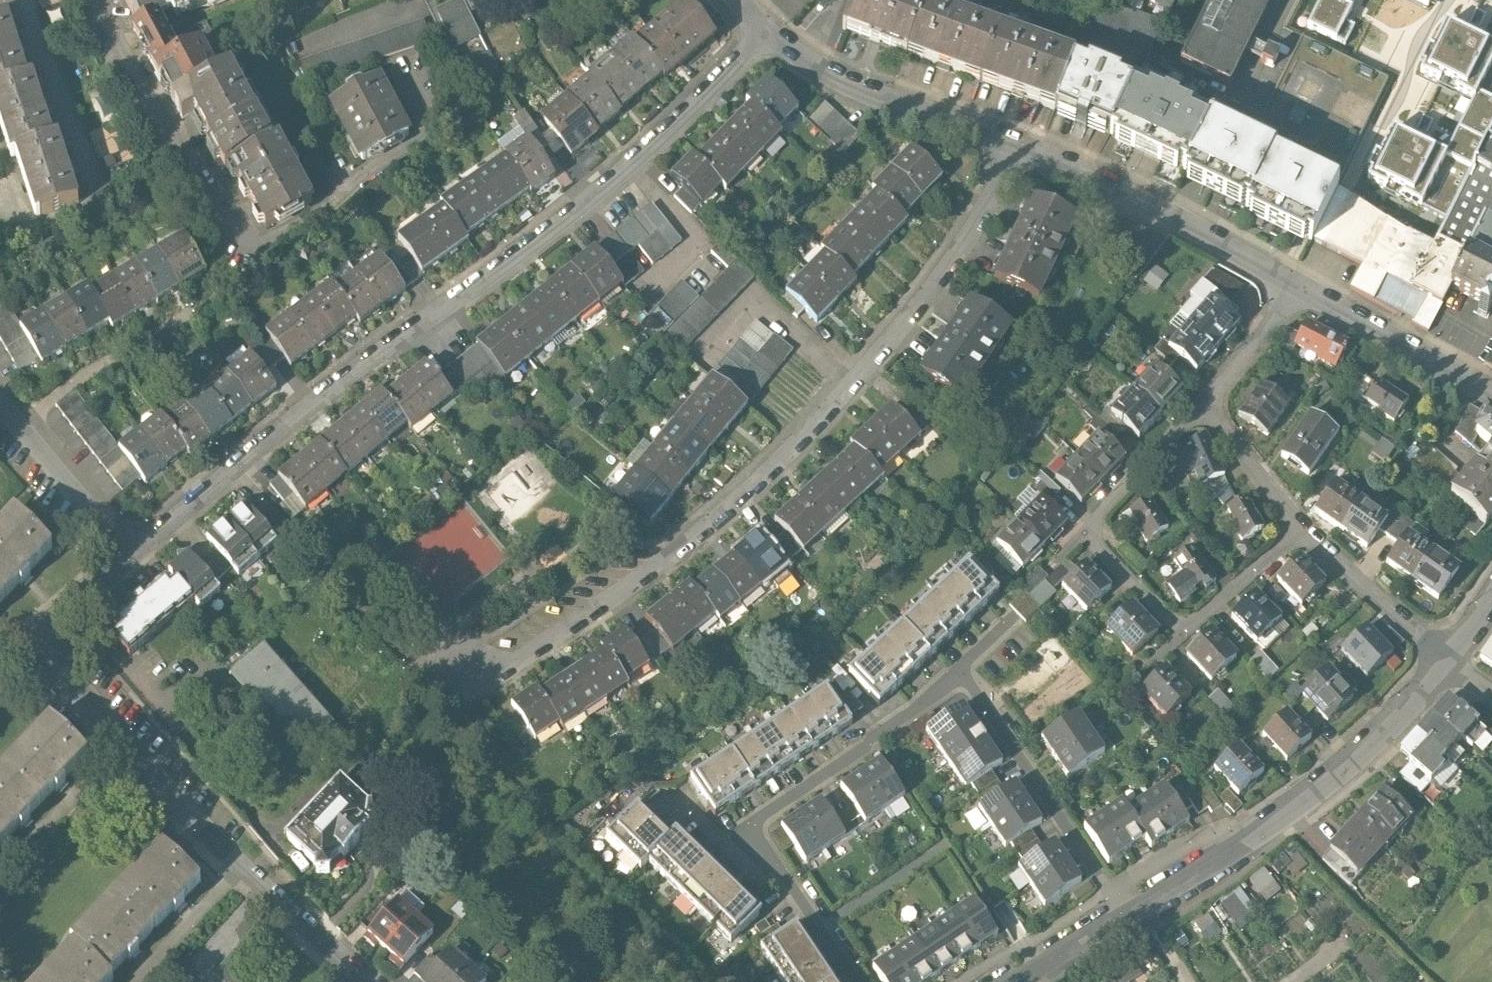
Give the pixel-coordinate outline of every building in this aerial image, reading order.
[(140,24),(155,17),(172,8),(167,0),(127,0),(140,24)] [(172,8),(175,14),(210,0),(167,0),(172,8)] [(448,4),(470,49),(483,42),(504,84),(517,77),(482,8),(479,0),(457,0),(448,4)] [(686,4),(712,34),(722,26),(700,0),(691,0),(686,4)] [(844,27),(907,52),(925,4),(915,0),(854,0),(844,27)] [(980,14),(1005,10),(1003,0),(978,0),(980,14)] [(1157,6),(1170,12),(1177,0),(1160,0),(1157,6)] [(1177,62),(1196,73),(1227,88),(1271,0),(1208,0),(1177,62)] [(1310,23),(1336,35),(1346,40),(1354,26),(1344,20),(1346,14),(1350,6),(1352,0),(1321,0),(1310,23)] [(1164,26),(1103,1),(1092,26),(1154,51),(1164,26)] [(713,35),(712,34),(686,4),(685,3),(636,43),(661,73),(663,76),(713,35)] [(926,4),(925,4),(907,52),(981,79),(1000,32),(926,4)] [(443,38),(436,14),(308,56),(320,77),(443,38)] [(0,18),(0,88),(28,78),(19,47),(8,16),(0,18)] [(172,98),(216,75),(201,47),(178,59),(155,17),(140,24),(134,28),(156,69),(172,98)] [(1421,73),(1473,99),(1464,117),(1455,135),(1446,153),(1429,144),(1432,138),(1424,135),(1415,130),(1414,133),(1411,137),(1392,128),(1367,177),(1421,204),(1446,217),(1472,166),(1491,126),(1491,45),(1483,40),(1487,33),(1477,28),(1467,23),(1465,27),(1463,30),(1446,22),(1421,73)] [(1074,60),(1000,32),(981,79),(1055,108),(1073,62),(1074,60)] [(634,40),(613,57),(642,90),(661,73),(636,43),(634,40)] [(1280,61),(1268,55),(1262,68),(1274,73),(1280,61)] [(618,111),(642,90),(613,57),(590,77),(592,79),(618,111)] [(1133,88),(1073,62),(1055,108),(1111,131),(1133,88)] [(197,116),(210,138),(255,113),(230,67),(216,75),(172,98),(182,117),(194,111),(197,116)] [(28,78),(0,88),(0,122),(11,153),(15,152),(58,137),(47,107),(36,75),(28,78)] [(378,78),(332,102),(362,158),(408,134),(392,105),(378,78)] [(568,99),(569,100),(596,132),(620,112),(618,111),(592,79),(568,99)] [(797,108),(768,80),(748,101),(752,105),(777,129),(797,108)] [(1209,122),(1134,84),(1133,88),(1111,131),(1110,133),(1185,170),(1209,122)] [(837,95),(819,113),(855,148),(872,129),(837,95)] [(597,134),(596,132),(569,100),(545,120),(551,130),(557,138),(571,155),(597,134)] [(752,105),(734,123),(763,152),(781,133),(777,129),(752,105)] [(1322,126),(1298,122),(1299,113),(1286,111),(1284,123),(1300,125),(1297,141),(1319,145),(1322,126)] [(270,141),(255,113),(210,138),(223,162),(226,167),(233,164),(241,180),(287,156),(278,137),(270,141)] [(1209,122),(1185,170),(1184,173),(1194,179),(1247,205),(1275,154),(1276,151),(1221,124),(1210,119),(1209,122)] [(734,123),(716,142),(745,170),(763,152),(734,123)] [(524,133),(528,139),(529,139),(538,152),(548,145),(541,136),(534,126),(524,133)] [(541,136),(548,145),(553,153),(563,146),(557,138),(551,130),(541,136)] [(69,170),(58,137),(15,152),(36,216),(63,207),(80,202),(69,170)] [(921,138),(912,147),(930,165),(939,156),(921,138)] [(505,156),(506,157),(530,191),(531,193),(555,176),(538,152),(529,139),(528,139),(505,156)] [(727,189),(745,170),(716,142),(697,160),(722,184),(727,189)] [(1486,146),(1437,240),(1468,256),(1479,224),(1491,231),(1491,149),(1486,146)] [(912,147),(893,167),(923,197),(942,177),(930,165),(912,147)] [(1275,154),(1247,205),(1246,208),(1302,236),(1311,241),(1312,239),(1338,187),(1339,185),(1338,185),(1337,185),(1275,154)] [(722,184),(697,160),(692,155),(672,175),(683,186),(700,203),(702,205),(722,184)] [(266,225),(312,201),(298,175),(287,156),(241,180),(266,225)] [(508,207),(530,191),(506,157),(484,172),(508,207)] [(903,216),(923,197),(893,167),(873,186),(878,191),(903,216)] [(487,222),(508,207),(484,172),(463,187),(487,222)] [(691,213),(700,203),(683,186),(674,196),(691,213)] [(465,237),(487,222),(463,187),(441,202),(444,206),(465,237)] [(1349,194),(1338,187),(1312,239),(1362,266),(1350,288),(1428,332),(1451,287),(1468,256),(1437,240),(1433,249),(1349,193),(1349,194)] [(878,191),(859,210),(889,239),(907,220),(903,216),(878,191)] [(995,275),(1040,297),(1076,220),(1032,198),(995,275)] [(681,239),(651,202),(594,249),(623,284),(642,269),(628,252),(638,244),(653,262),(681,239)] [(444,206),(422,221),(446,256),(468,241),(465,237),(444,206)] [(859,210),(841,228),(870,257),(889,239),(859,210)] [(422,272),(446,256),(422,221),(398,238),(410,254),(422,272)] [(1468,256),(1491,269),(1491,231),(1479,224),(1468,256)] [(851,276),(870,257),(841,228),(822,247),(826,251),(851,276)] [(185,237),(158,253),(179,288),(206,273),(185,237)] [(683,281),(649,317),(666,341),(680,353),(756,276),(721,243),(711,252),(730,269),(699,299),(683,281)] [(594,249),(571,268),(600,303),(623,284),(594,249)] [(826,251),(807,270),(838,300),(857,281),(851,276),(826,251)] [(158,301),(179,288),(158,253),(137,266),(158,301)] [(410,254),(389,269),(404,289),(424,275),(422,272),(410,254)] [(1451,287),(1482,303),(1478,312),(1486,317),(1491,308),(1491,269),(1468,256),(1451,287)] [(380,257),(357,274),(381,308),(405,290),(404,289),(389,269),(380,257)] [(137,266),(115,279),(136,315),(158,301),(137,266)] [(1169,275),(1157,266),(1146,280),(1158,290),(1169,275)] [(576,322),(600,303),(571,268),(547,287),(576,322)] [(819,319),(838,300),(807,270),(788,289),(805,306),(819,319)] [(1202,281),(1203,282),(1228,304),(1242,290),(1211,272),(1202,281)] [(361,323),(381,308),(357,274),(337,289),(358,319),(361,323)] [(113,328),(136,315),(115,279),(91,292),(110,324),(113,328)] [(1235,310),(1228,304),(1203,282),(1190,296),(1204,308),(1190,324),(1217,348),(1238,326),(1229,317),(1235,310)] [(334,285),(312,301),(336,335),(358,319),(337,289),(334,285)] [(89,287),(66,301),(88,337),(110,324),(91,292),(89,287)] [(552,341),(576,322),(547,287),(524,306),(552,341)] [(796,315),(805,306),(788,289),(779,298),(796,315)] [(18,371),(40,359),(21,327),(0,291),(0,341),(18,371)] [(66,301),(44,314),(65,350),(88,337),(66,301)] [(313,351),(336,335),(312,301),(289,317),(313,351)] [(922,372),(962,400),(1011,329),(971,301),(922,372)] [(529,361),(552,341),(524,306),(500,325),(529,361)] [(42,363),(65,350),(44,314),(21,327),(40,359),(42,363)] [(291,367),(313,351),(289,317),(267,333),(271,339),(286,360),(291,367)] [(736,381),(775,334),(757,319),(718,366),(736,381)] [(1217,348),(1190,324),(1169,347),(1196,372),(1217,348)] [(1348,344),(1307,324),(1302,335),(1296,346),(1337,366),(1348,344)] [(505,380),(529,361),(500,325),(476,344),(491,362),(505,380)] [(1290,357),(1296,346),(1302,335),(1289,328),(1278,350),(1290,357)] [(736,381),(728,390),(746,406),(793,349),(775,334),(736,381)] [(271,339),(249,356),(264,376),(286,360),(271,339)] [(491,362),(476,344),(437,378),(452,396),(491,362)] [(249,356),(227,373),(252,406),(274,389),(264,376),(249,356)] [(426,365),(406,381),(433,414),(453,397),(452,396),(437,378),(426,365)] [(1156,366),(1134,389),(1160,414),(1182,391),(1156,366)] [(230,423),(252,406),(227,373),(205,391),(230,423)] [(711,377),(692,400),(727,429),(746,406),(728,390),(711,377)] [(412,431),(433,414),(406,381),(386,398),(408,426),(412,431)] [(1330,390),(1326,382),(1314,388),(1319,396),(1330,390)] [(1407,403),(1379,383),(1366,400),(1394,421),(1407,403)] [(1290,405),(1262,386),(1242,415),(1270,434),(1290,405)] [(1138,437),(1160,414),(1134,389),(1112,412),(1138,437)] [(73,391),(53,406),(121,493),(141,477),(119,449),(73,391)] [(205,391),(185,406),(210,439),(230,423),(205,391)] [(382,393),(362,410),(388,442),(408,426),(386,398),(382,393)] [(707,453),(727,429),(692,400),(672,424),(707,453)] [(1083,412),(1093,422),(1099,415),(1089,405),(1083,412)] [(191,455),(210,439),(185,406),(165,422),(187,450),(191,455)] [(891,406),(871,425),(899,456),(920,438),(918,436),(902,418),(891,406)] [(1456,432),(1472,446),(1478,434),(1491,446),(1491,418),(1471,406),(1456,432)] [(913,408),(902,418),(918,436),(929,425),(913,408)] [(368,459),(388,442),(362,410),(341,426),(368,459)] [(1090,424),(1099,433),(1117,451),(1118,433),(1099,415),(1093,422),(1090,424)] [(1339,435),(1311,415),(1283,456),(1311,475),(1339,435)] [(160,416),(139,433),(166,466),(187,450),(165,422),(160,416)] [(687,475),(707,453),(672,424),(653,447),(687,475)] [(878,475),(899,456),(871,425),(850,444),(854,449),(878,475)] [(347,475),(368,459),(341,426),(321,443),(347,475)] [(145,482),(166,466),(139,433),(119,449),(141,477),(145,482)] [(1099,433),(1078,455),(1104,480),(1125,458),(1117,451),(1099,433)] [(1224,477),(1206,438),(1185,448),(1187,451),(1164,461),(1172,481),(1185,476),(1192,491),(1224,477)] [(1396,452),(1382,442),(1372,456),(1386,466),(1396,452)] [(321,443),(299,460),(326,493),(347,475),(321,443)] [(653,447),(634,470),(668,498),(687,475),(653,447)] [(854,449),(836,466),(864,497),(883,480),(878,475),(854,449)] [(1082,502),(1104,480),(1078,455),(1056,477),(1082,502)] [(1452,496),(1465,508),(1485,526),(1491,518),(1491,462),(1490,460),(1486,457),(1452,496)] [(305,510),(326,493),(299,460),(279,477),(293,495),(305,510)] [(844,515),(864,497),(836,466),(816,484),(844,515)] [(649,521),(668,498),(634,470),(615,493),(649,521)] [(1033,490),(1042,499),(1052,509),(1061,499),(1042,480),(1033,490)] [(825,532),(844,515),(816,484),(797,501),(825,532)] [(1316,513),(1341,531),(1362,502),(1336,484),(1316,513)] [(296,517),(305,510),(293,495),(284,503),(296,517)] [(1042,499),(1020,521),(1045,547),(1068,524),(1052,509),(1042,499)] [(1263,529),(1246,499),(1227,510),(1235,525),(1233,526),(1242,541),(1263,529)] [(1148,500),(1119,519),(1131,536),(1139,530),(1147,542),(1167,529),(1148,500)] [(803,553),(825,532),(797,501),(775,522),(786,534),(801,551),(803,553)] [(1386,520),(1362,502),(1341,531),(1366,548),(1379,530),(1386,520)] [(246,504),(225,522),(258,561),(279,544),(246,504)] [(1477,535),(1485,526),(1465,508),(1456,520),(1477,535)] [(1386,520),(1379,530),(1401,545),(1407,538),(1416,526),(1393,510),(1386,520)] [(0,533),(0,591),(6,597),(52,548),(16,515),(0,533)] [(1024,568),(1045,547),(1020,521),(998,542),(1024,568)] [(238,578),(258,561),(225,522),(205,539),(216,552),(234,573),(238,578)] [(801,551),(786,534),(767,550),(782,569),(801,551)] [(757,538),(734,556),(761,588),(783,570),(782,569),(767,550),(757,538)] [(1388,564),(1413,582),(1432,556),(1407,538),(1401,545),(1388,564)] [(1215,584),(1193,549),(1174,561),(1183,575),(1168,585),(1180,604),(1203,588),(1205,590),(1215,584)] [(216,552),(201,565),(219,586),(234,573),(216,552)] [(175,585),(189,602),(197,611),(222,591),(219,586),(201,565),(192,554),(167,574),(175,585)] [(734,556),(714,572),(740,605),(761,588),(734,556)] [(1458,574),(1432,556),(1413,582),(1439,600),(1458,574)] [(1325,586),(1301,560),(1277,582),(1301,608),(1325,586)] [(991,601),(1001,592),(971,561),(954,577),(983,608),(991,601)] [(1112,588),(1088,562),(1063,584),(1088,610),(1112,588)] [(1063,563),(1049,576),(1045,579),(1054,589),(1072,572),(1063,563)] [(1049,576),(1039,566),(1020,584),(1025,589),(1029,594),(1045,579),(1049,576)] [(720,621),(740,605),(714,572),(694,589),(717,617),(720,621)] [(974,617),(983,608),(954,577),(936,594),(965,625),(974,617)] [(690,584),(668,602),(695,635),(717,617),(694,589),(690,584)] [(141,642),(183,607),(189,602),(175,585),(167,592),(161,585),(143,599),(140,595),(133,600),(127,606),(130,610),(111,626),(121,637),(111,644),(125,660),(143,645),(141,642)] [(1025,589),(1010,603),(1027,620),(1041,606),(1029,594),(1025,589)] [(957,633),(965,625),(936,594),(919,610),(948,641),(957,633)] [(1259,594),(1234,617),(1259,643),(1283,620),(1259,594)] [(674,652),(695,635),(668,602),(647,619),(657,632),(672,650),(674,652)] [(1163,631),(1135,602),(1107,628),(1135,657),(1163,631)] [(939,650),(948,641),(919,610),(901,626),(930,658),(939,650)] [(922,665),(930,658),(901,626),(883,643),(912,674),(922,665)] [(1369,629),(1346,651),(1369,676),(1392,655),(1369,629)] [(635,645),(626,632),(602,648),(605,654),(624,684),(649,666),(648,665),(635,645)] [(657,632),(635,645),(648,665),(672,650),(657,632)] [(1237,657),(1216,633),(1191,655),(1212,679),(1237,657)] [(334,725),(263,643),(240,663),(231,671),(299,755),(312,744),(332,727),(334,725)] [(905,681),(912,674),(883,643),(866,659),(895,690),(905,681)] [(1481,659),(1491,667),(1491,643),(1481,659)] [(1278,670),(1260,652),(1251,662),(1268,680),(1278,670)] [(605,654),(583,668),(605,703),(628,689),(624,684),(605,654)] [(886,698),(895,690),(866,659),(848,676),(877,707),(886,698)] [(1153,672),(1145,663),(1125,679),(1134,689),(1153,672)] [(583,717),(605,703),(583,668),(561,682),(583,717)] [(1186,693),(1165,669),(1140,690),(1162,715),(1186,693)] [(1354,699),(1328,670),(1303,694),(1309,700),(1317,710),(1329,722),(1354,699)] [(561,731),(583,717),(561,682),(539,696),(558,726),(561,731)] [(843,728),(852,722),(828,686),(807,699),(832,735),(843,728)] [(533,742),(558,726),(539,696),(535,691),(510,707),(518,719),(531,739),(533,742)] [(1236,710),(1218,691),(1208,700),(1225,719),(1236,710)] [(823,741),(832,735),(807,699),(788,712),(813,748),(823,741)] [(1449,699),(1433,717),(1460,742),(1477,725),(1449,699)] [(1309,700),(1298,710),(1306,719),(1317,710),(1309,700)] [(929,728),(942,748),(979,725),(975,718),(966,704),(929,728)] [(802,755),(813,748),(788,712),(769,725),(792,762),(802,755)] [(1037,740),(1050,760),(1091,733),(1079,713),(1037,740)] [(1313,738),(1290,713),(1266,735),(1289,760),(1313,738)] [(1433,717),(1416,735),(1443,760),(1460,742),(1433,717)] [(52,718),(4,766),(40,801),(88,753),(52,718)] [(783,768),(792,762),(769,725),(750,738),(773,774),(783,768)] [(942,748),(955,769),(992,745),(989,740),(979,725),(942,748)] [(364,764),(332,727),(312,744),(344,781),(364,764)] [(1104,753),(1091,733),(1050,760),(1062,780),(1104,753)] [(1416,735),(1400,751),(1412,762),(1407,767),(1429,787),(1442,774),(1436,768),(1443,760),(1416,735)] [(764,780),(773,774),(750,738),(731,750),(755,787),(764,780)] [(997,752),(992,745),(955,769),(967,789),(973,785),(988,775),(1005,765),(997,752)] [(1264,773),(1241,747),(1217,769),(1240,795),(1264,773)] [(744,793),(755,787),(731,750),(711,763),(735,800),(744,793)] [(870,765),(861,772),(885,808),(905,795),(880,759),(870,765)] [(725,806),(735,800),(711,763),(691,776),(715,813),(725,806)] [(40,801),(4,766),(0,771),(0,842),(40,801)] [(865,822),(885,808),(861,772),(849,780),(841,786),(849,797),(865,822)] [(981,805),(997,795),(988,775),(973,785),(981,805)] [(341,782),(286,838),(324,876),(380,821),(341,782)] [(974,809),(987,829),(1029,803),(1022,792),(1016,783),(997,795),(981,805),(974,809)] [(1180,786),(1170,793),(1183,812),(1193,806),(1185,794),(1180,786)] [(1209,786),(1200,793),(1210,808),(1213,812),(1222,806),(1209,786)] [(1200,793),(1196,787),(1185,794),(1193,806),(1199,815),(1210,808),(1200,793)] [(1167,788),(1146,801),(1171,840),(1179,835),(1192,827),(1183,812),(1170,793),(1167,788)] [(1220,796),(1235,813),(1243,806),(1229,789),(1220,796)] [(1386,790),(1357,821),(1384,845),(1412,814),(1386,790)] [(842,808),(832,815),(845,835),(865,822),(849,797),(839,803),(842,808)] [(812,804),(801,811),(826,848),(845,835),(832,815),(821,798),(812,804)] [(1163,845),(1171,840),(1146,801),(1128,813),(1147,842),(1153,852),(1163,845)] [(1032,808),(1029,803),(987,829),(1000,849),(1007,845),(1029,831),(1041,823),(1032,808)] [(1123,804),(1101,819),(1128,857),(1138,849),(1147,842),(1128,813),(1123,804)] [(606,835),(623,852),(646,826),(638,818),(631,810),(606,835)] [(806,861),(826,848),(801,811),(792,817),(781,824),(806,861)] [(1121,862),(1128,857),(1101,819),(1084,831),(1112,869),(1121,862)] [(1358,873),(1384,845),(1357,821),(1332,849),(1358,873)] [(654,834),(646,826),(623,852),(639,868),(651,857),(664,843),(654,834)] [(651,857),(666,872),(695,844),(686,836),(679,829),(664,843),(651,857)] [(1029,831),(1007,845),(1022,864),(1044,850),(1029,831)] [(1014,869),(1026,888),(1068,862),(1064,855),(1056,843),(1044,850),(1022,864),(1014,869)] [(666,872),(682,888),(710,860),(703,852),(695,844),(666,872)] [(164,846),(118,893),(152,927),(198,880),(164,846)] [(1347,885),(1358,873),(1332,849),(1321,861),(1347,885)] [(682,888),(698,904),(726,876),(721,870),(710,860),(682,888)] [(1071,868),(1068,862),(1026,888),(1039,909),(1081,883),(1071,868)] [(698,904),(714,925),(745,894),(734,883),(726,876),(698,904)] [(106,974),(152,927),(118,893),(72,940),(77,945),(106,974)] [(751,900),(745,894),(714,925),(731,942),(762,910),(751,900)] [(987,947),(1000,939),(975,902),(955,916),(979,953),(987,947)] [(373,943),(382,951),(413,918),(397,903),(366,936),(373,943)] [(967,960),(979,953),(955,916),(934,929),(958,966),(967,960)] [(434,938),(413,918),(382,951),(394,962),(403,971),(434,938)] [(802,934),(795,922),(757,947),(771,967),(809,943),(802,934)] [(953,970),(958,966),(934,929),(914,942),(938,979),(953,970)] [(938,979),(914,942),(893,956),(910,981),(934,981),(938,979)] [(809,943),(771,967),(781,981),(794,981),(822,964),(815,953),(809,943)] [(41,981),(111,981),(113,980),(106,974),(77,945),(41,981)] [(467,970),(451,954),(424,981),(455,981),(467,970)] [(1146,980),(1132,955),(1087,980),(1088,981),(1143,981),(1146,980)] [(893,956),(873,969),(881,981),(910,981),(893,956)] [(822,964),(794,981),(834,981),(827,972),(822,964)] [(467,970),(455,981),(480,981),(467,970)]
